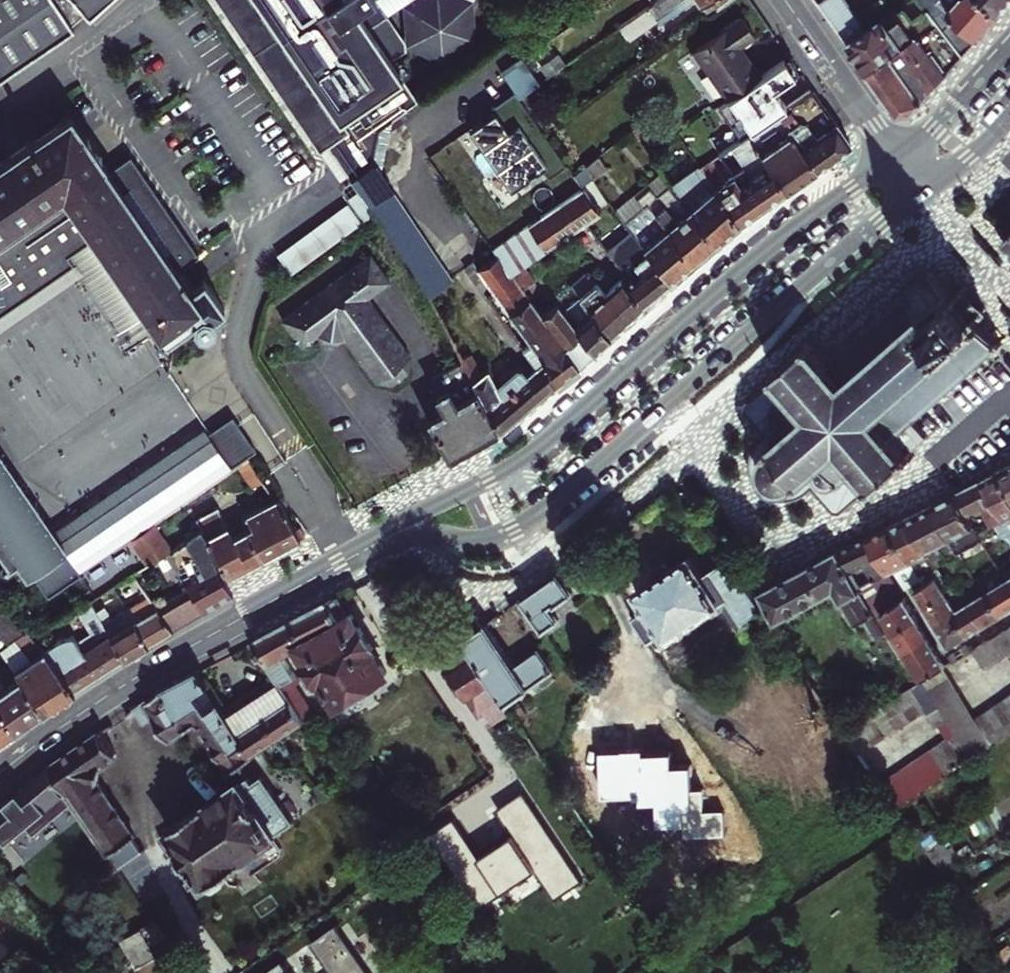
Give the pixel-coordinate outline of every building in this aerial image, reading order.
[(70,33),(64,23),(85,3),(90,8),(99,0),(0,0),(0,74),(70,33)] [(373,0),(214,0),(314,153),(323,147),(327,153),(345,181),(356,173),(377,159),(382,125),(414,103),(387,63),(402,53),(402,45),(384,16),(373,0)] [(384,16),(407,0),(408,0),(373,0),(384,16)] [(407,0),(408,34),(438,51),(467,35),(466,0),(408,0),(407,0)] [(656,1),(628,21),(639,36),(667,16),(679,7),(682,11),(697,0),(657,0),(656,1)] [(853,57),(864,72),(935,23),(925,10),(908,21),(901,10),(883,23),(880,20),(863,31),(841,0),(814,0),(853,57)] [(925,10),(934,0),(918,0),(925,10)] [(925,10),(935,23),(958,56),(978,34),(996,14),(981,0),(953,0),(946,7),(941,3),(944,0),(934,0),(925,10)] [(996,14),(1007,2),(1009,0),(981,0),(996,14)] [(639,36),(651,54),(680,34),(667,16),(639,36)] [(693,50),(728,101),(762,79),(749,60),(740,46),(754,37),(741,17),(693,50)] [(907,111),(958,56),(935,23),(864,72),(879,93),(892,111),(907,111)] [(551,75),(563,66),(557,57),(544,66),(551,75)] [(518,98),(539,84),(521,59),(500,73),(514,92),(518,98)] [(740,141),(746,137),(777,115),(787,109),(783,103),(776,92),(801,73),(791,59),(762,79),(728,101),(718,108),(740,141)] [(787,109),(777,115),(815,167),(832,155),(850,142),(814,91),(787,109)] [(548,178),(566,166),(518,98),(514,92),(491,109),(493,112),(468,130),(511,190),(530,177),(531,178),(538,174),(537,172),(542,169),(548,178)] [(800,177),(815,167),(777,115),(746,137),(784,188),(800,177)] [(70,196),(98,234),(147,310),(159,328),(157,333),(161,340),(168,339),(192,323),(194,328),(203,328),(211,323),(214,317),(210,312),(222,303),(203,273),(191,281),(178,261),(199,247),(139,158),(117,172),(80,117),(0,170),(0,242),(70,196)] [(772,197),(784,188),(746,137),(740,141),(729,148),(745,169),(728,182),(712,160),(699,169),(739,221),(750,213),(772,197)] [(605,166),(598,156),(585,166),(592,176),(605,166)] [(727,231),(739,221),(699,169),(672,186),(717,240),(727,231)] [(614,208),(623,221),(648,203),(694,259),(705,250),(717,240),(672,186),(663,174),(614,208)] [(392,187),(370,200),(383,221),(384,224),(425,292),(447,278),(392,187)] [(543,251),(548,248),(587,221),(598,212),(580,187),(524,224),(543,251)] [(70,196),(0,242),(0,323),(81,270),(69,252),(98,234),(70,196)] [(383,221),(370,200),(367,196),(356,202),(371,228),(383,221)] [(623,221),(630,230),(669,279),(682,269),(694,259),(648,203),(623,221)] [(354,206),(280,249),(293,271),(367,227),(354,206)] [(524,224),(491,247),(511,274),(529,261),(543,251),(524,224)] [(669,279),(630,230),(617,239),(641,273),(656,290),(662,285),(669,279)] [(147,310),(98,234),(69,252),(81,270),(121,327),(147,310)] [(641,273),(617,239),(613,242),(618,249),(611,254),(618,264),(625,273),(631,281),(628,283),(643,302),(650,296),(656,290),(641,273)] [(494,308),(522,288),(511,274),(491,247),(464,265),(494,308)] [(285,313),(303,341),(316,333),(345,335),(373,377),(390,383),(407,372),(410,356),(370,296),(394,280),(376,253),(285,313)] [(968,289),(963,283),(954,290),(936,269),(938,267),(935,264),(933,266),(930,263),(927,266),(929,269),(910,285),(907,283),(904,286),(906,289),(901,294),(898,291),(895,294),(897,297),(881,310),(879,308),(875,312),(877,314),(868,325),(864,325),(861,323),(857,327),(859,329),(847,341),(844,338),(841,341),(843,344),(825,359),(810,343),(813,341),(810,336),(807,339),(804,336),(799,339),(802,343),(777,364),(774,361),(769,366),(772,369),(767,373),(769,376),(740,401),(740,406),(763,432),(759,437),(752,449),(751,456),(751,469),(756,479),(759,484),(769,492),(779,496),(790,497),(799,495),(807,490),(811,488),(832,513),(837,513),(867,487),(869,489),(874,485),(878,489),(883,485),(879,481),(904,459),(907,463),(912,460),(908,455),(912,452),(910,450),(925,437),(912,422),(916,419),(914,416),(926,405),(929,408),(933,405),(931,402),(943,391),(945,394),(949,391),(946,388),(954,382),(956,384),(960,381),(958,378),(995,345),(997,349),(1001,346),(998,343),(1001,340),(998,337),(995,338),(978,318),(987,310),(982,304),(977,308),(964,293),(968,289)] [(475,324),(494,308),(464,265),(447,278),(475,324)] [(604,291),(597,282),(583,294),(610,329),(626,315),(643,302),(628,283),(631,281),(625,273),(604,291)] [(447,278),(425,292),(467,362),(469,367),(475,365),(477,360),(461,334),(475,324),(447,278)] [(578,362),(543,316),(522,288),(494,308),(505,322),(512,317),(530,339),(523,345),(536,361),(525,370),(543,393),(565,373),(578,362)] [(579,326),(576,328),(591,350),(602,340),(612,331),(610,329),(583,294),(565,309),(579,326)] [(558,305),(543,316),(578,362),(584,356),(591,350),(576,328),(558,305)] [(512,317),(505,322),(523,345),(530,339),(512,317)] [(500,380),(517,365),(507,353),(493,366),(500,380)] [(431,424),(448,456),(475,442),(501,428),(472,372),(469,367),(467,362),(437,380),(436,391),(442,404),(433,410),(431,424)] [(479,368),(472,372),(501,428),(510,424),(526,408),(543,393),(525,370),(519,363),(517,365),(500,380),(493,366),(481,372),(479,368)] [(206,430),(54,532),(80,572),(233,467),(206,430)] [(10,563),(18,558),(29,574),(33,572),(48,594),(80,572),(54,532),(0,451),(0,547),(10,563)] [(1007,473),(1001,476),(991,481),(1005,501),(1009,510),(1009,477),(1007,473)] [(983,513),(1005,501),(991,481),(978,488),(965,494),(979,520),(985,517),(983,513)] [(979,520),(965,494),(954,500),(941,507),(972,563),(975,568),(986,588),(996,582),(971,534),(983,528),(979,520)] [(278,497),(275,499),(244,516),(249,525),(231,535),(224,523),(204,535),(230,576),(267,555),(300,537),(278,497)] [(198,526),(204,535),(224,523),(214,506),(193,517),(198,526)] [(972,563),(941,507),(927,514),(912,520),(934,555),(944,571),(956,564),(959,569),(972,563)] [(917,564),(934,555),(912,520),(904,525),(896,529),(917,564)] [(166,547),(152,525),(135,537),(148,559),(166,547)] [(226,577),(230,576),(204,535),(198,526),(166,547),(191,587),(205,609),(219,601),(234,592),(226,577)] [(917,564),(896,529),(888,532),(880,536),(901,571),(913,591),(928,582),(917,564)] [(880,536),(874,539),(895,573),(901,571),(880,536)] [(895,573),(874,539),(861,545),(846,553),(858,575),(864,571),(873,567),(882,581),(895,573)] [(893,635),(867,589),(858,575),(846,553),(822,564),(789,580),(768,590),(784,619),(841,590),(863,628),(873,622),(879,632),(884,640),(893,635)] [(764,592),(736,556),(710,573),(698,556),(677,569),(673,563),(667,567),(662,571),(666,576),(645,590),(657,607),(645,616),(660,640),(674,631),(677,635),(738,595),(752,618),(771,608),(764,592)] [(965,600),(986,588),(975,568),(952,581),(965,600)] [(152,596),(134,569),(126,574),(144,601),(152,596)] [(864,571),(858,575),(867,589),(873,586),(864,571)] [(532,597),(553,628),(567,618),(558,605),(563,602),(564,605),(581,594),(567,572),(549,585),(532,597)] [(929,604),(933,609),(955,596),(945,580),(923,593),(929,604)] [(994,596),(1007,617),(1009,616),(1009,586),(994,596)] [(205,609),(191,587),(158,606),(172,628),(188,619),(205,609)] [(284,677),(313,723),(323,716),(300,679),(304,678),(290,657),(299,652),(308,666),(313,662),(325,680),(328,678),(343,702),(395,669),(347,593),(330,602),(284,627),(260,639),(284,677)] [(149,642),(134,619),(116,630),(110,623),(107,618),(112,615),(98,594),(88,601),(125,656),(138,648),(149,642)] [(50,658),(35,639),(0,596),(0,632),(13,648),(3,655),(13,667),(45,710),(62,699),(75,690),(50,658)] [(955,596),(933,609),(940,621),(943,625),(965,612),(968,610),(965,605),(962,607),(955,596)] [(1007,617),(994,596),(978,605),(991,627),(1000,622),(1007,617)] [(161,635),(172,628),(158,606),(154,600),(148,605),(151,609),(134,619),(149,642),(161,635)] [(917,609),(911,600),(889,613),(902,635),(925,622),(917,609)] [(125,656),(88,601),(78,608),(96,634),(84,643),(78,634),(75,635),(101,672),(113,664),(125,656)] [(991,627),(978,605),(968,610),(965,612),(979,634),(985,630),(991,627)] [(129,612),(110,623),(116,630),(134,619),(129,612)] [(979,634),(965,612),(943,625),(956,648),(969,640),(979,634)] [(873,622),(863,628),(869,638),(879,632),(873,622)] [(925,622),(902,635),(914,656),(937,643),(930,632),(925,622)] [(472,639),(470,641),(512,704),(565,669),(548,643),(535,652),(520,662),(494,624),(482,632),(472,639)] [(472,639),(466,630),(445,644),(451,653),(448,655),(487,713),(492,710),(500,722),(502,721),(509,731),(524,721),(517,710),(512,704),(470,641),(472,639)] [(101,672),(75,635),(60,643),(64,649),(50,658),(75,690),(89,680),(101,672)] [(983,650),(996,671),(1009,663),(1009,645),(1004,637),(983,650)] [(937,643),(914,656),(929,682),(951,669),(958,665),(955,660),(949,663),(944,655),(937,643)] [(19,727),(31,719),(45,710),(13,667),(1,676),(9,687),(0,694),(0,703),(19,727)] [(232,710),(205,669),(177,683),(172,686),(152,699),(159,710),(178,739),(207,720),(241,771),(264,756),(263,755),(232,710)] [(951,669),(929,682),(943,703),(956,723),(967,741),(980,761),(1009,740),(1009,704),(984,720),(951,669)] [(313,723),(284,677),(257,694),(286,740),(291,737),(313,723)] [(848,731),(862,751),(943,703),(929,682),(923,686),(848,731)] [(286,740),(257,694),(232,710),(263,755),(286,740)] [(150,716),(159,710),(152,699),(147,703),(142,706),(150,716)] [(19,727),(0,703),(0,740),(9,734),(19,727)] [(524,705),(517,710),(524,721),(525,723),(533,717),(524,705)] [(55,765),(113,852),(141,833),(105,780),(108,760),(123,750),(108,729),(102,733),(55,765)] [(980,761),(967,741),(890,791),(904,812),(980,761)] [(671,751),(603,752),(603,799),(640,799),(640,803),(659,803),(659,823),(682,823),(682,839),(724,838),(724,808),(704,808),(704,789),(692,789),(692,764),(671,764),(671,751)] [(578,856),(519,766),(491,784),(508,809),(474,832),(448,792),(422,809),(472,884),(531,845),(550,875),(578,856)] [(285,835),(304,823),(275,775),(264,781),(260,775),(175,827),(208,881),(213,879),(213,880),(223,881),(232,875),(236,882),(245,883),(289,857),(289,849),(283,838),(286,836),(285,835)] [(42,776),(20,793),(0,810),(0,827),(11,840),(60,798),(42,776)] [(155,943),(169,935),(167,932),(157,917),(124,935),(140,965),(161,954),(155,943)] [(338,927),(311,945),(330,972),(368,972),(338,927)] [(469,948),(457,957),(464,967),(476,958),(469,948)] [(937,960),(921,972),(947,972),(937,960)] [(266,972),(290,972),(283,962),(266,972)]
